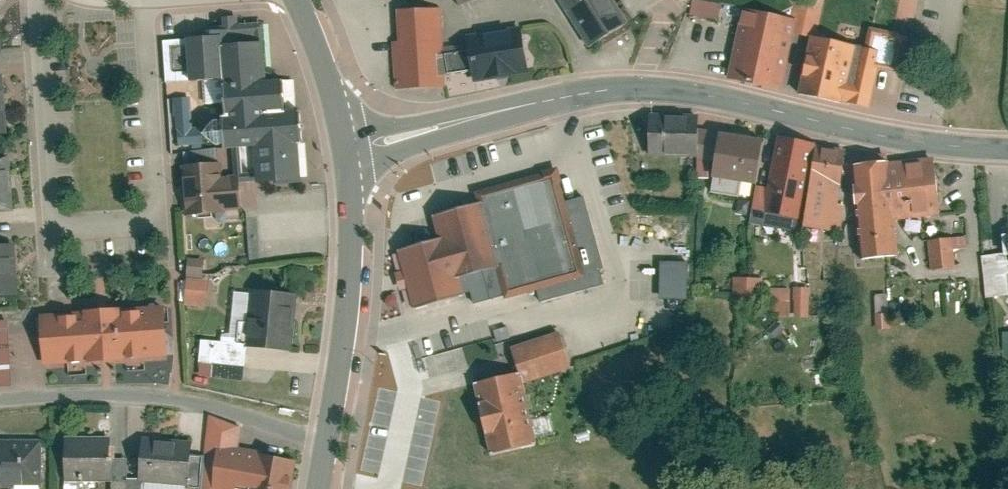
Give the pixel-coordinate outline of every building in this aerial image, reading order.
[(585,46),(626,21),(613,0),(556,0),(585,46)] [(709,0),(688,0),(686,14),(715,18),(718,1),(709,0)] [(815,21),(822,0),(803,0),(798,15),(815,21)] [(899,16),(917,16),(917,0),(899,0),(899,16)] [(792,17),(739,5),(723,78),(776,89),(792,17)] [(407,10),(395,11),(398,39),(390,39),(394,86),(440,82),(439,66),(465,63),(466,75),(524,70),(521,28),(462,33),(463,42),(442,44),(439,7),(407,10)] [(269,69),(267,22),(227,24),(227,26),(209,27),(210,31),(192,32),(195,79),(221,77),(223,113),(237,113),(237,118),(230,118),(232,146),(250,145),(252,183),(298,181),(296,142),(309,141),(308,109),(296,110),(295,77),(281,78),(281,68),(269,69)] [(862,35),(809,24),(794,95),(865,110),(875,65),(900,70),(908,33),(865,23),(862,35)] [(694,118),(643,121),(645,155),(696,152),(694,118)] [(761,137),(715,128),(708,168),(754,176),(761,137)] [(815,137),(775,130),(761,209),(801,216),(811,153),(815,137)] [(883,152),(845,157),(858,261),(897,256),(892,216),(934,211),(927,155),(884,160),(883,152)] [(842,158),(811,153),(801,216),(800,222),(839,229),(843,203),(835,201),(842,158)] [(217,157),(179,160),(183,218),(221,215),(221,206),(237,205),(234,168),(218,169),(217,157)] [(440,240),(402,250),(407,270),(398,272),(402,286),(411,284),(417,309),(465,296),(460,275),(467,273),(468,276),(499,268),(507,299),(593,277),(565,169),(478,192),(481,202),(433,214),(440,240)] [(950,235),(925,238),(929,270),(954,267),(950,235)] [(0,241),(0,296),(13,296),(10,241),(0,241)] [(979,254),(983,295),(1007,293),(1007,252),(979,254)] [(195,259),(195,275),(210,275),(210,259),(195,259)] [(654,297),(686,298),(687,262),(654,261),(654,297)] [(761,277),(732,276),(731,297),(760,298),(761,277)] [(216,305),(216,277),(194,277),(194,305),(216,305)] [(294,285),(247,281),(242,345),(289,349),(294,285)] [(789,286),(766,285),(765,315),(788,316),(789,286)] [(808,285),(792,285),(791,316),(806,316),(808,285)] [(163,300),(33,309),(37,363),(166,354),(163,300)] [(0,320),(0,384),(9,383),(4,320),(0,320)] [(514,368),(468,380),(487,454),(531,443),(515,380),(567,366),(556,323),(505,336),(514,368)] [(999,329),(1000,357),(1007,357),(1007,329),(999,329)] [(208,415),(196,488),(253,488),(259,451),(231,446),(234,427),(208,415)] [(184,436),(137,436),(137,477),(184,477),(184,436)] [(109,439),(63,438),(62,475),(108,476),(109,439)] [(0,439),(0,483),(38,485),(41,442),(0,439)] [(259,451),(253,488),(293,488),(299,458),(259,451)]
